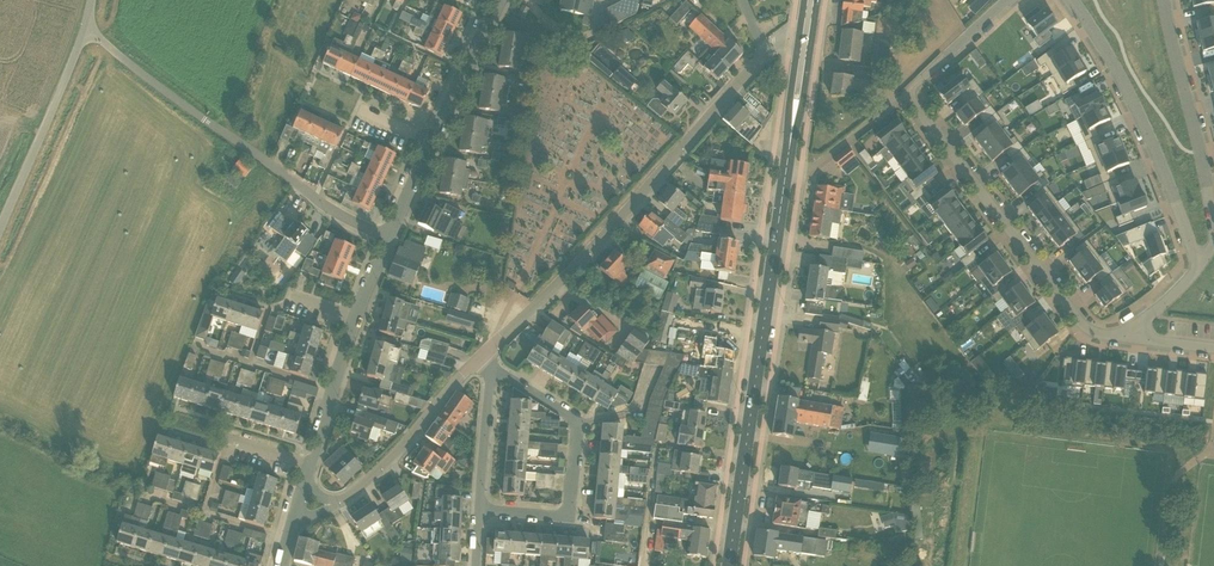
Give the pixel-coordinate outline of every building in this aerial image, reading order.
[(398,12),(404,0),(397,0),(393,9),(398,12)] [(594,0),(562,0),(560,10),(591,16),(594,0)] [(621,2),(605,10),(613,26),(636,14),(639,0),(621,0),(621,2)] [(845,1),(845,2),(864,3),(863,7),(871,8),(871,2),(876,3),(877,0),(846,0),(845,1)] [(1190,2),(1192,1),(1193,8),(1209,5),(1211,13),(1213,12),(1213,0),(1190,0),(1190,2)] [(686,1),(678,10),(669,19),(677,25),(685,16),(693,8),(686,1)] [(843,11),(841,26),(861,22),(867,22),(868,12),(863,12),(863,7),(864,3),(845,2),(845,1),(844,1),(843,10),(843,11)] [(436,3),(430,17),(455,29),(462,15),(445,7),(436,3)] [(523,6),(518,16),(524,19),(529,9),(523,6)] [(1047,13),(1046,11),(1042,14),(1038,8),(1024,19),(1028,24),(1027,25),(1037,38),(1034,41),(1039,48),(1052,38),(1047,31),(1056,25),(1052,19),(1054,18),(1049,11),(1047,13)] [(399,19),(410,24),(412,19),(414,17),(403,12),(399,19)] [(1196,30),(1197,38),(1213,35),(1213,12),(1211,13),(1212,20),(1197,24),(1198,30),(1196,30)] [(354,13),(351,19),(358,23),(361,16),(354,13)] [(717,53),(714,56),(728,70),(743,54),(729,41),(701,15),(688,28),(717,53)] [(432,35),(449,43),(455,29),(430,17),(429,17),(430,17),(426,25),(412,19),(410,24),(416,27),(425,32),(432,35)] [(348,26),(356,30),(359,24),(351,20),(348,26)] [(337,70),(351,77),(359,60),(351,56),(364,26),(359,23),(359,24),(356,30),(352,38),(348,47),(345,53),(337,70)] [(863,23),(862,33),(843,31),(840,59),(860,62),(863,33),(874,34),(875,24),(863,23)] [(425,32),(416,27),(413,34),(422,38),(425,32)] [(634,40),(628,29),(618,34),(623,45),(634,40)] [(524,43),(525,36),(505,32),(502,49),(528,54),(529,44),(524,43)] [(348,47),(352,38),(348,36),(347,35),(343,45),(348,47)] [(432,35),(425,49),(442,57),(449,43),(432,35)] [(1197,38),(1199,46),(1202,46),(1203,52),(1213,49),(1213,35),(1197,38)] [(345,53),(348,47),(343,45),(344,43),(335,39),(331,47),(323,64),(337,70),(345,53)] [(874,44),(874,55),(892,55),(892,45),(874,44)] [(1057,73),(1079,60),(1072,47),(1057,56),(1054,50),(1040,58),(1045,65),(1050,62),(1057,73)] [(376,60),(380,51),(375,48),(371,58),(376,60)] [(499,67),(520,70),(521,63),(526,64),(528,54),(502,49),(499,67)] [(982,57),(977,50),(971,54),(976,61),(982,57)] [(714,56),(709,51),(698,63),(718,81),(720,79),(728,70),(714,56)] [(688,64),(682,59),(674,68),(680,73),(684,69),(692,77),(697,71),(688,64)] [(365,83),(373,66),(359,60),(351,77),(365,83)] [(1072,81),(1087,72),(1079,60),(1057,73),(1064,84),(1059,88),(1063,95),(1076,87),(1072,81)] [(404,73),(408,64),(403,61),(399,70),(404,73)] [(413,66),(408,64),(404,73),(409,75),(413,66)] [(387,73),(378,69),(373,66),(365,83),(379,90),(387,73)] [(526,67),(525,75),(533,76),(534,69),(526,67)] [(637,81),(620,67),(612,76),(614,77),(612,79),(617,83),(619,81),(630,90),(637,81)] [(831,97),(843,98),(851,100),(852,93),(871,95),(872,89),(872,85),(876,86),(878,74),(853,71),(852,78),(846,77),(834,75),(831,97)] [(401,79),(387,73),(379,90),(393,96),(401,79)] [(482,92),(509,96),(510,87),(505,86),(506,78),(485,74),(482,92)] [(518,76),(517,84),(525,85),(526,77),(518,76)] [(977,99),(977,100),(984,94),(973,80),(966,84),(961,77),(959,79),(957,76),(947,84),(949,86),(939,93),(948,105),(959,96),(967,107),(977,99)] [(407,102),(415,85),(401,79),(393,96),(407,102)] [(725,84),(720,79),(718,81),(715,84),(720,89),(725,84)] [(427,81),(423,89),(415,85),(407,102),(421,109),(429,92),(428,92),(432,83),(427,81)] [(681,109),(687,102),(673,90),(673,91),(664,83),(657,90),(666,98),(661,104),(658,101),(653,101),(648,106),(647,106),(661,118),(661,117),(667,110),(674,116),(676,115),(677,116),(679,116),(682,112),(682,110),(681,109)] [(482,92),(479,109),(501,112),(502,105),(507,106),(509,96),(482,92)] [(1104,107),(1098,94),(1082,102),(1078,95),(1065,101),(1069,109),(1070,109),(1076,121),(1104,107)] [(984,123),(996,113),(987,102),(981,105),(977,100),(977,99),(967,107),(956,115),(964,127),(978,116),(984,123)] [(731,127),(743,138),(752,146),(753,145),(751,143),(759,134),(763,128),(768,118),(767,118),(771,113),(761,104),(757,110),(761,113),(759,115),(755,120),(736,104),(723,119),(731,127)] [(1076,121),(1082,133),(1081,134),(1085,142),(1099,136),(1095,128),(1110,120),(1104,107),(1076,121)] [(520,112),(512,110),(511,118),(519,120),(520,112)] [(296,139),(304,142),(307,135),(315,118),(301,111),(296,122),(293,128),(291,127),(287,125),(286,125),(281,139),(288,142),(290,138),(295,140),(296,139)] [(1000,129),(1004,125),(996,113),(984,123),(989,129),(975,140),(983,151),(1004,135),(1000,129)] [(485,128),(487,120),(465,117),(463,134),(488,138),(490,128),(485,128)] [(304,142),(305,143),(313,146),(309,155),(314,157),(318,148),(329,124),(315,118),(304,142)] [(505,127),(507,120),(499,118),(497,125),(505,127)] [(896,122),(876,137),(884,148),(904,133),(896,122)] [(334,148),(335,148),(343,131),(329,124),(318,148),(314,157),(321,161),(318,167),(325,169),(334,148)] [(884,148),(880,152),(887,162),(893,158),(912,143),(904,133),(905,133),(904,133),(884,148)] [(463,134),(460,151),(481,154),(482,147),(487,148),(488,138),(463,134)] [(983,151),(992,162),(1006,151),(1010,158),(1022,148),(1014,138),(1008,141),(1004,135),(983,151)] [(1088,151),(1090,150),(1095,162),(1124,150),(1118,137),(1102,144),(1099,136),(1085,142),(1088,151)] [(367,149),(376,153),(372,161),(389,169),(396,155),(379,147),(370,143),(369,144),(365,142),(363,147),(367,149)] [(912,143),(893,158),(901,168),(920,154),(912,143)] [(841,169),(855,158),(848,148),(834,160),(841,169)] [(1010,186),(1030,170),(1022,159),(1027,155),(1022,148),(1010,158),(1015,164),(1001,175),(1010,186)] [(859,155),(868,167),(874,162),(865,150),(859,155)] [(1117,179),(1113,170),(1129,164),(1124,150),(1095,162),(1100,175),(1099,176),(1103,185),(1117,179)] [(749,165),(739,164),(724,161),(725,152),(713,151),(710,173),(720,174),(719,176),(747,181),(748,173),(749,172),(750,170),(749,168),(749,165)] [(1060,162),(1068,160),(1065,152),(1058,155),(1060,162)] [(491,161),(499,162),(500,154),(492,153),(491,161)] [(920,154),(901,168),(909,179),(928,164),(928,163),(927,164),(920,154)] [(342,156),(337,155),(334,162),(341,165),(343,161),(342,156)] [(233,169),(242,177),(245,179),(253,169),(241,159),(233,169)] [(465,170),(467,162),(446,159),(443,176),(469,180),(471,171),(465,170)] [(485,169),(487,161),(479,160),(477,168),(485,169)] [(389,169),(372,161),(365,175),(383,183),(389,169)] [(874,162),(868,167),(871,170),(877,166),(874,162)] [(352,163),(350,168),(359,173),(362,168),(352,163)] [(909,179),(905,181),(914,192),(910,195),(915,202),(927,193),(922,186),(937,175),(928,164),(909,179)] [(359,173),(350,168),(347,173),(357,178),(359,173)] [(877,178),(881,184),(885,180),(881,175),(877,170),(873,173),(877,178)] [(1032,186),(1037,192),(1049,183),(1044,177),(1039,181),(1030,170),(1010,186),(1018,197),(1032,186)] [(242,181),(241,180),(230,171),(224,180),(236,189),(242,181)] [(720,174),(710,173),(708,191),(724,193),(724,192),(745,195),(747,181),(719,176),(720,174)] [(328,175),(322,188),(329,191),(335,178),(328,175)] [(383,183),(365,175),(359,189),(376,197),(383,183)] [(503,175),(501,184),(510,186),(511,176),(503,175)] [(443,176),(440,193),(461,197),(462,189),(467,190),(469,180),(443,176)] [(1141,193),(1137,182),(1136,180),(1120,187),(1117,179),(1103,185),(1106,193),(1112,191),(1117,203),(1141,193)] [(881,184),(885,189),(890,186),(885,180),(881,184)] [(836,190),(829,189),(817,187),(814,207),(842,211),(852,213),(855,195),(844,193),(845,188),(836,186),(836,190)] [(658,202),(668,210),(672,213),(666,219),(678,228),(687,217),(677,209),(685,199),(670,187),(658,202)] [(1028,210),(1036,219),(1058,203),(1045,187),(1034,196),(1038,202),(1028,209),(1028,210)] [(927,193),(915,202),(921,209),(927,204),(935,214),(955,199),(947,188),(932,199),(927,193)] [(376,197),(359,189),(355,197),(346,193),(344,199),(353,203),(353,204),(370,211),(376,197)] [(1086,201),(1090,199),(1087,191),(1081,194),(1086,201)] [(742,212),(743,209),(743,207),(744,205),(743,205),(745,195),(724,192),(724,193),(721,220),(741,223),(742,213),(743,212),(742,212)] [(1147,207),(1147,206),(1142,193),(1117,204),(1121,216),(1116,218),(1119,227),(1133,221),(1130,214),(1147,207)] [(472,203),(479,204),(481,196),(473,195),(472,203)] [(955,199),(935,214),(935,215),(936,215),(944,224),(963,210),(955,200),(956,199),(955,199)] [(704,208),(696,200),(692,205),(701,212),(704,208)] [(1043,229),(1065,212),(1058,203),(1036,219),(1043,229)] [(1084,213),(1088,210),(1084,204),(1080,207),(1084,213)] [(419,224),(429,229),(434,231),(439,221),(448,226),(452,219),(457,221),(461,213),(446,205),(442,213),(428,205),(419,224)] [(810,237),(830,239),(830,238),(837,239),(839,226),(840,226),(842,211),(814,207),(810,237)] [(963,210),(944,224),(952,235),(971,220),(963,210)] [(1093,215),(1088,210),(1084,213),(1089,218),(1093,215)] [(1072,222),(1065,212),(1043,229),(1050,239),(1072,222)] [(692,239),(678,228),(666,219),(662,223),(659,220),(658,221),(649,214),(639,226),(648,234),(660,242),(661,242),(665,245),(669,240),(671,242),(674,238),(682,244),(683,242),(689,247),(692,239)] [(276,250),(289,260),(309,232),(296,223),(295,225),(281,215),(271,229),(285,238),(276,250)] [(699,223),(714,226),(717,226),(718,218),(701,216),(699,223)] [(971,220),(952,235),(959,245),(959,246),(979,230),(978,230),(971,220)] [(1084,238),(1080,232),(1072,222),(1050,239),(1058,248),(1058,249),(1067,242),(1071,247),(1084,238)] [(1154,236),(1150,223),(1151,223),(1150,222),(1114,237),(1115,237),(1125,233),(1129,245),(1135,243),(1134,240),(1138,238),(1140,241),(1145,240),(1151,259),(1150,259),(1151,263),(1151,264),(1154,272),(1149,276),(1150,276),(1165,265),(1165,264),(1164,265),(1160,253),(1164,252),(1158,234),(1154,236)] [(714,226),(699,223),(698,223),(697,231),(713,234),(714,226)] [(692,239),(696,230),(692,229),(688,230),(685,234),(688,236),(692,239)] [(960,247),(954,252),(961,261),(966,268),(978,259),(973,252),(987,241),(979,230),(959,246),(960,247)] [(324,238),(332,242),(335,235),(326,231),(323,238),(324,238)] [(928,236),(924,231),(919,234),(924,240),(928,236)] [(732,236),(720,235),(717,249),(702,246),(701,253),(736,258),(738,243),(731,242),(732,236)] [(924,240),(928,245),(932,242),(928,236),(924,240)] [(336,241),(331,252),(329,257),(348,265),(355,248),(336,241)] [(391,276),(408,281),(414,283),(426,248),(406,241),(403,249),(400,248),(393,266),(391,267),(389,271),(391,273),(390,276),(391,276)] [(1069,263),(1077,274),(1099,257),(1091,246),(1086,241),(1074,250),(1079,256),(1069,263)] [(915,253),(910,246),(904,251),(909,257),(915,253)] [(833,257),(862,262),(864,252),(833,247),(832,257),(833,257)] [(663,279),(673,261),(655,251),(645,269),(663,279)] [(920,261),(925,257),(920,251),(915,254),(920,261)] [(600,269),(621,289),(630,280),(622,272),(629,265),(615,252),(600,269)] [(1118,268),(1106,252),(1099,257),(1077,274),(1085,284),(1095,277),(1100,282),(1112,273),(1118,268)] [(688,253),(687,263),(698,264),(698,261),(699,261),(700,254),(688,253)] [(713,271),(722,272),(733,274),(736,258),(701,253),(700,261),(715,264),(713,271)] [(941,259),(937,253),(932,256),(937,262),(941,259)] [(978,259),(966,268),(971,274),(978,283),(980,281),(986,277),(1005,263),(1000,256),(999,257),(997,254),(982,265),(978,259)] [(329,257),(322,274),(320,280),(325,282),(324,285),(335,289),(339,281),(341,282),(348,265),(329,257)] [(909,270),(917,265),(912,258),(904,264),(909,270)] [(320,271),(312,268),(315,262),(306,259),(301,271),(318,277),(320,271)] [(847,265),(832,263),(830,271),(845,274),(846,268),(847,265)] [(986,277),(980,281),(992,297),(1005,288),(1000,281),(1011,273),(1008,270),(1010,269),(1005,263),(986,277)] [(1130,268),(1126,263),(1121,267),(1125,272),(1130,268)] [(829,270),(822,269),(810,267),(808,283),(831,286),(831,287),(840,289),(842,274),(828,272),(829,270)] [(237,270),(229,281),(237,286),(245,275),(237,270)] [(668,283),(643,270),(634,287),(659,301),(668,283)] [(1100,282),(1105,290),(1095,297),(1104,308),(1125,292),(1116,279),(1112,273),(1100,282)] [(279,281),(283,285),(288,279),(283,275),(279,281)] [(707,280),(691,278),(690,288),(705,290),(707,280)] [(513,291),(514,292),(515,291),(514,290),(517,285),(509,281),(505,286),(504,285),(504,286),(505,287),(505,286),(513,291)] [(805,301),(817,303),(824,304),(825,299),(842,301),(843,289),(840,289),(831,287),(831,286),(808,283),(805,301)] [(1005,288),(992,297),(997,303),(1001,299),(1009,308),(1028,293),(1024,287),(1022,288),(1020,285),(1009,293),(1005,288)] [(693,309),(709,311),(721,313),(723,293),(706,291),(705,292),(696,290),(693,309)] [(470,299),(451,293),(447,307),(466,313),(470,299)] [(1001,314),(996,318),(1008,333),(1016,327),(1028,318),(1023,312),(1034,303),(1032,300),(1033,299),(1028,293),(1009,308),(1004,312),(1001,314)] [(928,306),(934,302),(931,297),(925,302),(928,306)] [(389,298),(386,307),(384,308),(382,313),(384,315),(399,319),(407,321),(411,304),(389,298)] [(227,322),(233,303),(217,299),(216,303),(208,301),(205,312),(196,337),(206,340),(213,318),(227,322)] [(664,302),(661,311),(674,315),(676,306),(664,302)] [(227,322),(242,327),(248,308),(233,303),(227,322)] [(609,334),(590,315),(582,306),(569,318),(575,324),(570,329),(581,336),(583,333),(584,334),(587,331),(598,344),(609,334)] [(248,308),(242,327),(257,332),(260,324),(263,313),(248,308)] [(674,315),(661,311),(652,340),(665,344),(674,315)] [(476,318),(457,312),(453,324),(472,330),(476,318)] [(839,320),(840,320),(848,323),(850,318),(841,314),(840,317),(839,320)] [(379,332),(402,338),(407,321),(399,319),(384,315),(379,332)] [(1028,318),(1016,327),(1028,343),(1032,339),(1051,325),(1049,322),(1050,321),(1045,315),(1044,316),(1035,322),(1033,324),(1032,323),(1028,318)] [(273,330),(273,328),(276,320),(277,319),(270,316),(266,328),(265,331),(272,333),(273,330)] [(863,322),(850,318),(848,323),(861,328),(863,322)] [(825,369),(827,359),(823,359),(824,355),(832,356),(835,334),(838,335),(839,330),(840,321),(833,320),(822,319),(821,326),(820,332),(815,331),(815,332),(801,330),(799,341),(804,342),(804,343),(806,343),(806,342),(812,343),(813,343),(808,378),(819,380),(821,368),(825,369)] [(551,322),(550,325),(544,334),(550,339),(544,348),(538,345),(538,344),(527,361),(528,361),(541,369),(551,352),(552,352),(557,343),(562,335),(565,330),(551,322)] [(1032,339),(1028,343),(1035,352),(1039,349),(1047,343),(1049,341),(1058,334),(1057,334),(1059,333),(1054,327),(1053,328),(1051,325),(1032,339)] [(323,332),(305,326),(302,336),(290,332),(289,338),(295,340),(300,342),(318,348),(323,332)] [(617,354),(621,357),(627,362),(632,365),(637,359),(643,349),(650,341),(634,330),(617,354)] [(227,347),(234,349),(239,334),(232,332),(227,347)] [(239,334),(234,349),(241,352),(246,337),(239,334)] [(557,343),(563,347),(568,339),(562,335),(557,343)] [(704,338),(701,357),(705,358),(703,367),(732,371),(735,352),(717,349),(718,340),(704,338)] [(450,345),(432,340),(429,351),(447,356),(450,345)] [(286,346),(271,341),(269,349),(283,354),(286,346)] [(295,357),(313,363),(318,348),(300,342),(295,357)] [(399,348),(388,345),(377,342),(372,359),(387,363),(390,355),(397,357),(399,348)] [(583,359),(591,346),(585,343),(577,355),(583,359)] [(260,345),(256,357),(264,360),(268,348),(260,345)] [(591,346),(583,359),(590,363),(595,356),(597,357),(601,352),(591,346)] [(249,359),(251,352),(243,349),(241,356),(249,359)] [(645,360),(648,350),(643,349),(637,359),(645,360)] [(644,364),(651,365),(655,350),(649,349),(648,350),(645,360),(644,364)] [(655,350),(651,365),(658,366),(662,352),(662,351),(655,350)] [(447,356),(429,351),(428,352),(426,351),(423,359),(426,360),(426,361),(444,366),(447,356)] [(551,352),(541,369),(541,370),(541,369),(554,377),(554,378),(565,360),(552,352),(551,352)] [(658,366),(664,367),(669,353),(662,352),(658,366)] [(189,353),(184,368),(191,370),(196,356),(189,353)] [(664,367),(659,377),(673,381),(685,355),(669,353),(664,367)] [(621,357),(617,354),(616,354),(614,356),(613,356),(610,362),(616,365),(621,357)] [(313,363),(295,357),(287,355),(283,370),(308,378),(313,363)] [(565,360),(554,378),(555,378),(567,385),(567,386),(578,368),(581,363),(568,355),(565,360)] [(1010,356),(1004,361),(1010,369),(1016,364),(1010,356)] [(622,370),(627,362),(621,357),(616,365),(616,366),(622,370)] [(979,357),(971,363),(974,367),(982,361),(979,357)] [(1063,359),(1062,368),(1065,368),(1063,386),(1083,389),(1084,385),(1083,385),(1086,363),(1085,363),(1078,362),(1078,359),(1066,358),(1066,359),(1063,359)] [(367,376),(383,380),(385,373),(392,375),(394,365),(387,363),(372,359),(367,376)] [(213,377),(218,362),(212,360),(211,360),(203,386),(195,383),(189,402),(205,407),(212,381),(213,377)] [(1086,363),(1083,385),(1084,385),(1103,388),(1106,365),(1105,365),(1098,364),(1098,362),(1086,360),(1085,363),(1086,363)] [(218,362),(213,377),(220,379),(221,379),(226,365),(218,362)] [(1106,365),(1103,388),(1123,390),(1125,380),(1135,382),(1136,371),(1126,370),(1126,368),(1117,366),(1118,364),(1105,363),(1105,365),(1106,365)] [(916,388),(927,379),(917,365),(905,374),(915,387),(916,388)] [(698,377),(710,380),(706,400),(694,398),(693,405),(706,407),(707,401),(715,403),(727,405),(732,371),(703,367),(700,367),(698,377)] [(580,393),(581,394),(591,376),(578,368),(567,386),(568,386),(580,393)] [(1136,371),(1135,382),(1145,383),(1144,393),(1164,395),(1167,373),(1168,373),(1168,370),(1156,369),(1155,371),(1147,370),(1146,372),(1136,371)] [(244,386),(248,372),(241,370),(237,384),(244,386)] [(594,402),(604,385),(610,375),(605,372),(603,376),(595,371),(591,376),(581,394),(594,401),(594,402)] [(1188,373),(1176,371),(1175,374),(1168,373),(1167,373),(1164,395),(1184,398),(1187,375),(1188,375),(1188,373)] [(248,372),(244,386),(251,388),(255,373),(248,372)] [(898,378),(905,388),(915,387),(905,374),(905,373),(898,378)] [(1187,375),(1184,398),(1204,400),(1207,375),(1195,374),(1195,376),(1188,375),(1187,375)] [(673,381),(659,377),(657,384),(671,388),(673,381)] [(195,383),(180,378),(174,397),(189,402),(195,383)] [(267,393),(274,395),(279,381),(272,378),(267,393)] [(212,381),(205,407),(220,411),(225,392),(226,392),(228,386),(219,383),(212,381)] [(281,397),(285,386),(286,383),(279,381),(274,395),(281,397)] [(307,393),(309,386),(295,381),(292,389),(307,393)] [(392,383),(390,390),(411,397),(413,390),(410,389),(410,388),(392,383)] [(671,388),(657,384),(654,391),(667,395),(671,388)] [(611,404),(616,407),(627,403),(629,400),(604,385),(594,402),(607,409),(607,410),(611,404)] [(512,401),(512,402),(511,416),(510,416),(510,417),(531,419),(541,420),(551,421),(551,420),(545,420),(545,417),(546,413),(530,413),(532,399),(513,388),(513,389),(512,401)] [(686,389),(676,395),(681,403),(685,401),(687,400),(691,397),(686,389)] [(359,405),(378,411),(380,404),(389,407),(392,398),(382,395),(383,393),(373,390),(372,392),(363,390),(361,397),(359,397),(358,403),(359,404),(359,405)] [(408,405),(411,397),(390,390),(389,393),(396,395),(394,401),(397,402),(408,405)] [(650,398),(665,401),(666,397),(667,395),(654,391),(650,398)] [(220,411),(235,416),(241,397),(226,392),(225,392),(220,411)] [(473,402),(457,392),(439,417),(455,428),(466,412),(473,402)] [(250,420),(256,402),(241,397),(235,416),(250,420)] [(778,397),(775,416),(797,420),(797,423),(840,430),(844,409),(832,407),(833,406),(778,397)] [(663,408),(665,401),(650,398),(649,405),(663,408)] [(677,403),(673,402),(671,402),(665,401),(663,408),(679,411),(680,404),(677,403)] [(265,425),(271,406),(262,404),(256,402),(250,420),(265,425)] [(301,416),(304,407),(295,405),(288,403),(286,411),(280,430),(296,434),(301,416)] [(661,415),(663,408),(649,405),(647,412),(661,415)] [(286,411),(271,406),(265,425),(280,430),(286,411)] [(706,414),(694,412),(690,411),(689,413),(683,411),(680,427),(704,431),(706,414)] [(661,415),(647,412),(646,419),(659,422),(661,415)] [(351,432),(362,436),(361,441),(368,443),(373,428),(385,432),(389,421),(366,413),(364,420),(356,418),(351,432)] [(797,420),(775,416),(772,435),(794,438),(797,423),(797,420)] [(426,436),(441,447),(449,436),(450,438),(452,435),(463,443),(467,437),(455,428),(439,417),(426,436)] [(509,432),(529,434),(531,419),(510,417),(511,417),(509,432)] [(645,425),(657,430),(659,424),(659,422),(646,419),(645,425)] [(541,420),(540,426),(559,428),(560,421),(551,420),(551,421),(541,420)] [(657,430),(655,441),(666,443),(668,426),(659,424),(657,430)] [(623,427),(603,425),(602,441),(653,446),(655,441),(657,430),(645,425),(642,438),(626,436),(626,438),(622,437),(623,427)] [(677,445),(700,448),(701,448),(704,431),(680,427),(677,445)] [(558,445),(546,444),(529,442),(529,434),(509,432),(509,433),(508,447),(508,448),(557,452),(558,445)] [(899,438),(877,435),(874,453),(896,457),(897,451),(899,438)] [(158,437),(150,463),(159,466),(161,458),(167,460),(173,441),(158,437)] [(188,446),(173,441),(167,460),(183,464),(188,446)] [(653,446),(602,441),(600,456),(621,458),(621,451),(651,454),(653,446)] [(198,470),(203,451),(188,446),(183,464),(181,472),(196,476),(198,470)] [(361,468),(353,459),(342,448),(324,464),(343,485),(344,484),(361,468)] [(538,457),(545,458),(557,459),(557,452),(508,448),(507,463),(506,463),(527,465),(528,455),(538,456),(538,457)] [(430,477),(431,476),(436,480),(439,480),(443,474),(445,476),(456,461),(439,449),(434,456),(425,449),(424,450),(425,451),(421,456),(420,455),(414,465),(418,467),(413,474),(424,478),(427,479),(429,476),(430,477)] [(215,470),(219,455),(203,451),(198,470),(214,474),(215,470)] [(684,452),(674,451),(671,470),(697,475),(699,457),(684,454),(684,452)] [(471,459),(462,452),(456,460),(465,467),(471,459)] [(599,472),(619,474),(621,458),(600,456),(599,472)] [(556,476),(554,476),(527,473),(527,466),(527,465),(506,463),(506,464),(507,464),(505,478),(505,479),(524,480),(524,481),(536,482),(555,483),(556,476)] [(230,468),(223,466),(222,466),(220,478),(219,480),(227,483),(228,479),(230,468)] [(564,474),(564,468),(555,467),(554,476),(556,476),(556,474),(564,474)] [(779,486),(790,488),(796,489),(797,481),(813,483),(812,487),(833,491),(835,476),(782,467),(779,486)] [(648,470),(625,468),(624,475),(630,475),(648,476),(648,470)] [(619,474),(599,472),(598,487),(618,489),(619,474)] [(152,487),(159,489),(163,475),(156,473),(152,487)] [(174,494),(174,492),(177,482),(171,480),(172,477),(163,475),(159,489),(174,494)] [(259,475),(256,486),(254,491),(273,496),(277,480),(259,475)] [(648,476),(630,475),(629,482),(647,484),(648,476)] [(657,475),(656,484),(663,485),(664,476),(657,475)] [(835,476),(833,491),(852,493),(855,479),(835,476)] [(524,484),(524,481),(524,480),(505,479),(504,494),(504,495),(523,496),(524,484)] [(885,491),(886,483),(856,480),(855,488),(885,491)] [(189,498),(193,484),(186,482),(182,494),(174,492),(174,494),(172,499),(181,502),(183,500),(184,497),(189,498)] [(535,488),(543,489),(555,490),(555,483),(536,482),(535,488)] [(412,499),(419,501),(421,484),(414,483),(412,499)] [(193,484),(189,498),(197,500),(201,486),(193,484)] [(682,523),(683,514),(712,518),(713,517),(712,517),(713,508),(714,508),(714,507),(716,487),(695,484),(695,486),(696,486),(694,501),(658,496),(656,506),(654,519),(663,520),(663,521),(682,523)] [(383,498),(389,508),(383,512),(392,525),(404,517),(399,509),(409,502),(399,487),(383,498)] [(628,499),(624,499),(617,498),(618,489),(598,487),(597,489),(596,489),(596,494),(597,495),(596,503),(646,507),(647,501),(635,499),(628,498),(628,499)] [(435,513),(461,515),(462,499),(452,498),(452,490),(436,489),(436,499),(439,499),(439,501),(436,501),(435,513)] [(223,498),(238,502),(240,495),(226,491),(223,498)] [(268,511),(273,496),(254,491),(250,506),(268,511)] [(238,502),(223,498),(221,505),(236,510),(238,502)] [(773,524),(784,526),(806,529),(809,503),(801,502),(777,498),(773,524)] [(117,543),(132,547),(138,528),(141,520),(145,505),(138,503),(133,518),(132,517),(129,525),(123,523),(120,531),(117,543)] [(210,511),(217,513),(219,504),(213,503),(210,511)] [(250,506),(243,503),(238,519),(264,527),(268,511),(250,506)] [(594,518),(606,519),(623,522),(628,518),(628,515),(645,516),(646,507),(596,503),(594,518)] [(912,504),(916,538),(923,537),(919,503),(912,504)] [(138,528),(132,547),(148,552),(153,533),(145,530),(152,507),(145,505),(141,520),(138,528)] [(352,518),(363,534),(371,528),(372,529),(381,523),(393,541),(400,537),(392,525),(383,512),(377,516),(371,506),(352,518)] [(176,514),(163,556),(178,561),(184,541),(176,538),(182,518),(186,519),(189,512),(182,509),(180,515),(176,514)] [(161,535),(153,533),(148,552),(163,556),(176,514),(168,511),(161,535)] [(461,530),(461,515),(435,513),(434,529),(461,530)] [(893,513),(881,517),(884,529),(895,525),(897,533),(910,531),(910,522),(909,522),(908,515),(893,513)] [(709,527),(697,525),(682,523),(663,521),(662,528),(680,531),(679,535),(700,538),(700,539),(709,540),(710,531),(709,531),(709,527)] [(194,536),(202,538),(205,524),(198,522),(194,536)] [(213,526),(205,524),(202,538),(209,540),(213,526)] [(606,524),(604,540),(604,541),(622,543),(624,526),(618,525),(606,524)] [(687,555),(694,556),(706,558),(709,540),(700,539),(700,538),(679,535),(680,531),(662,528),(662,530),(657,530),(655,551),(663,552),(664,544),(672,545),(673,539),(689,541),(687,555)] [(819,528),(818,537),(835,539),(837,531),(819,528)] [(242,534),(236,532),(231,547),(232,547),(239,549),(243,536),(251,538),(253,531),(244,529),(242,534)] [(460,546),(461,530),(434,529),(433,545),(437,545),(460,546)] [(231,547),(236,532),(228,530),(225,543),(230,552),(232,547),(231,547)] [(251,538),(265,543),(267,535),(253,531),(251,538)] [(754,556),(766,557),(776,559),(777,551),(800,554),(815,556),(817,540),(803,538),(803,537),(769,533),(757,531),(754,556)] [(496,533),(495,540),(487,539),(486,555),(494,556),(495,553),(502,554),(501,565),(502,565),(509,565),(510,554),(511,534),(496,533)] [(510,554),(525,556),(527,535),(511,534),(510,554)] [(525,556),(540,557),(541,557),(542,536),(527,535),(525,556)] [(558,538),(542,536),(541,557),(540,557),(540,565),(547,565),(548,558),(556,558),(558,538)] [(300,538),(294,561),(306,564),(311,565),(313,560),(319,562),(322,552),(318,551),(320,543),(300,538)] [(556,558),(564,559),(564,562),(564,565),(571,565),(573,539),(558,538),(556,558)] [(587,560),(589,540),(573,539),(571,565),(578,565),(579,565),(579,559),(587,560)] [(178,561),(193,565),(199,546),(184,541),(178,561)] [(454,562),(459,562),(460,546),(437,545),(433,545),(432,560),(424,560),(424,565),(454,565),(454,562)] [(195,565),(209,565),(214,550),(199,546),(193,565),(195,565)] [(411,563),(413,550),(401,548),(400,562),(411,563)] [(209,565),(226,565),(229,555),(214,550),(209,565)] [(244,560),(242,565),(259,565),(260,565),(263,557),(247,552),(244,560)] [(322,552),(319,562),(313,560),(311,565),(312,565),(340,565),(341,563),(344,564),(346,556),(339,554),(337,554),(337,555),(330,554),(322,552)] [(244,560),(229,555),(226,565),(242,565),(244,560)] [(346,556),(344,564),(341,563),(340,565),(353,565),(355,558),(346,556)]
